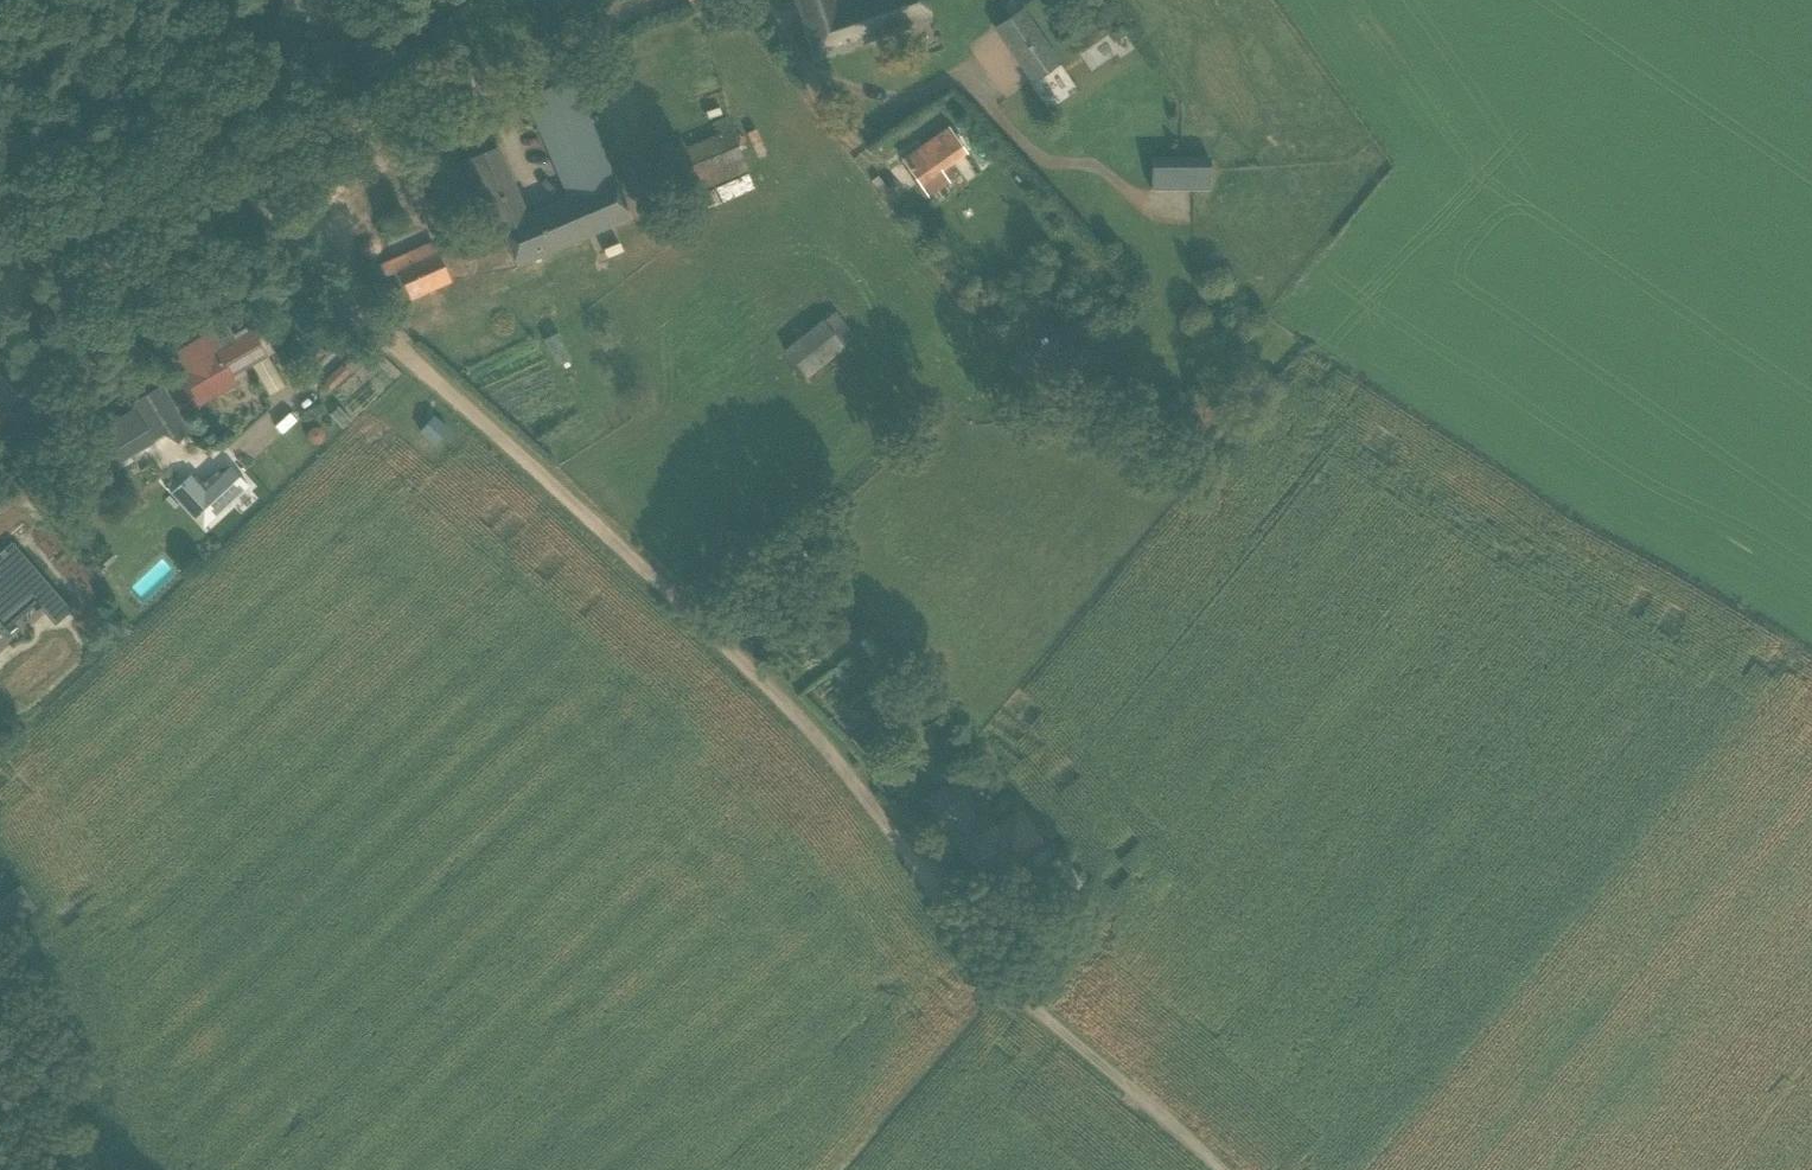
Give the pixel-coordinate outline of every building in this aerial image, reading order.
[(815,61),(838,53),(932,24),(925,2),(925,0),(855,0),(845,3),(844,0),(795,0),(815,61)] [(1037,39),(1016,52),(1035,81),(1060,63),(1022,8),(1018,10),(1037,39)] [(683,72),(692,101),(725,90),(716,62),(683,72)] [(495,203),(519,267),(632,221),(572,79),(526,98),(568,198),(526,216),(498,151),(464,165),(483,209),(495,203)] [(688,146),(664,156),(682,198),(703,190),(749,170),(731,128),(701,141),(690,145),(688,146)] [(949,128),(903,161),(916,181),(920,185),(928,198),(950,183),(941,170),(966,151),(963,148),(949,128)] [(1183,157),(1151,157),(1151,192),(1191,191),(1210,191),(1210,156),(1183,157)] [(424,189),(436,210),(465,193),(454,173),(424,189)] [(878,176),(871,181),(882,196),(889,191),(878,176)] [(398,271),(411,299),(450,281),(433,242),(381,266),(385,277),(398,271)] [(242,282),(235,286),(240,294),(246,289),(242,282)] [(824,319),(784,351),(807,379),(847,348),(845,346),(856,337),(836,312),(825,321),(824,319)] [(187,379),(167,392),(182,417),(198,408),(193,400),(230,378),(225,370),(248,358),(253,366),(267,359),(266,357),(252,333),(237,341),(226,323),(218,328),(172,353),(183,372),(187,379)] [(268,341),(260,346),(267,357),(275,353),(268,341)] [(89,438),(107,467),(162,433),(178,445),(188,431),(180,418),(181,418),(163,383),(129,404),(132,411),(89,438)] [(435,414),(420,431),(436,445),(451,427),(435,414)] [(189,474),(170,492),(203,527),(249,485),(231,465),(204,490),(189,474)] [(7,639),(11,635),(6,629),(32,605),(37,611),(40,609),(55,625),(72,611),(12,543),(0,553),(0,631),(7,639)] [(838,665),(831,671),(838,681),(846,675),(838,665)] [(1025,862),(1032,873),(1049,862),(1042,851),(1025,862)] [(22,895),(14,901),(24,916),(36,908),(26,894),(25,893),(22,895)]
